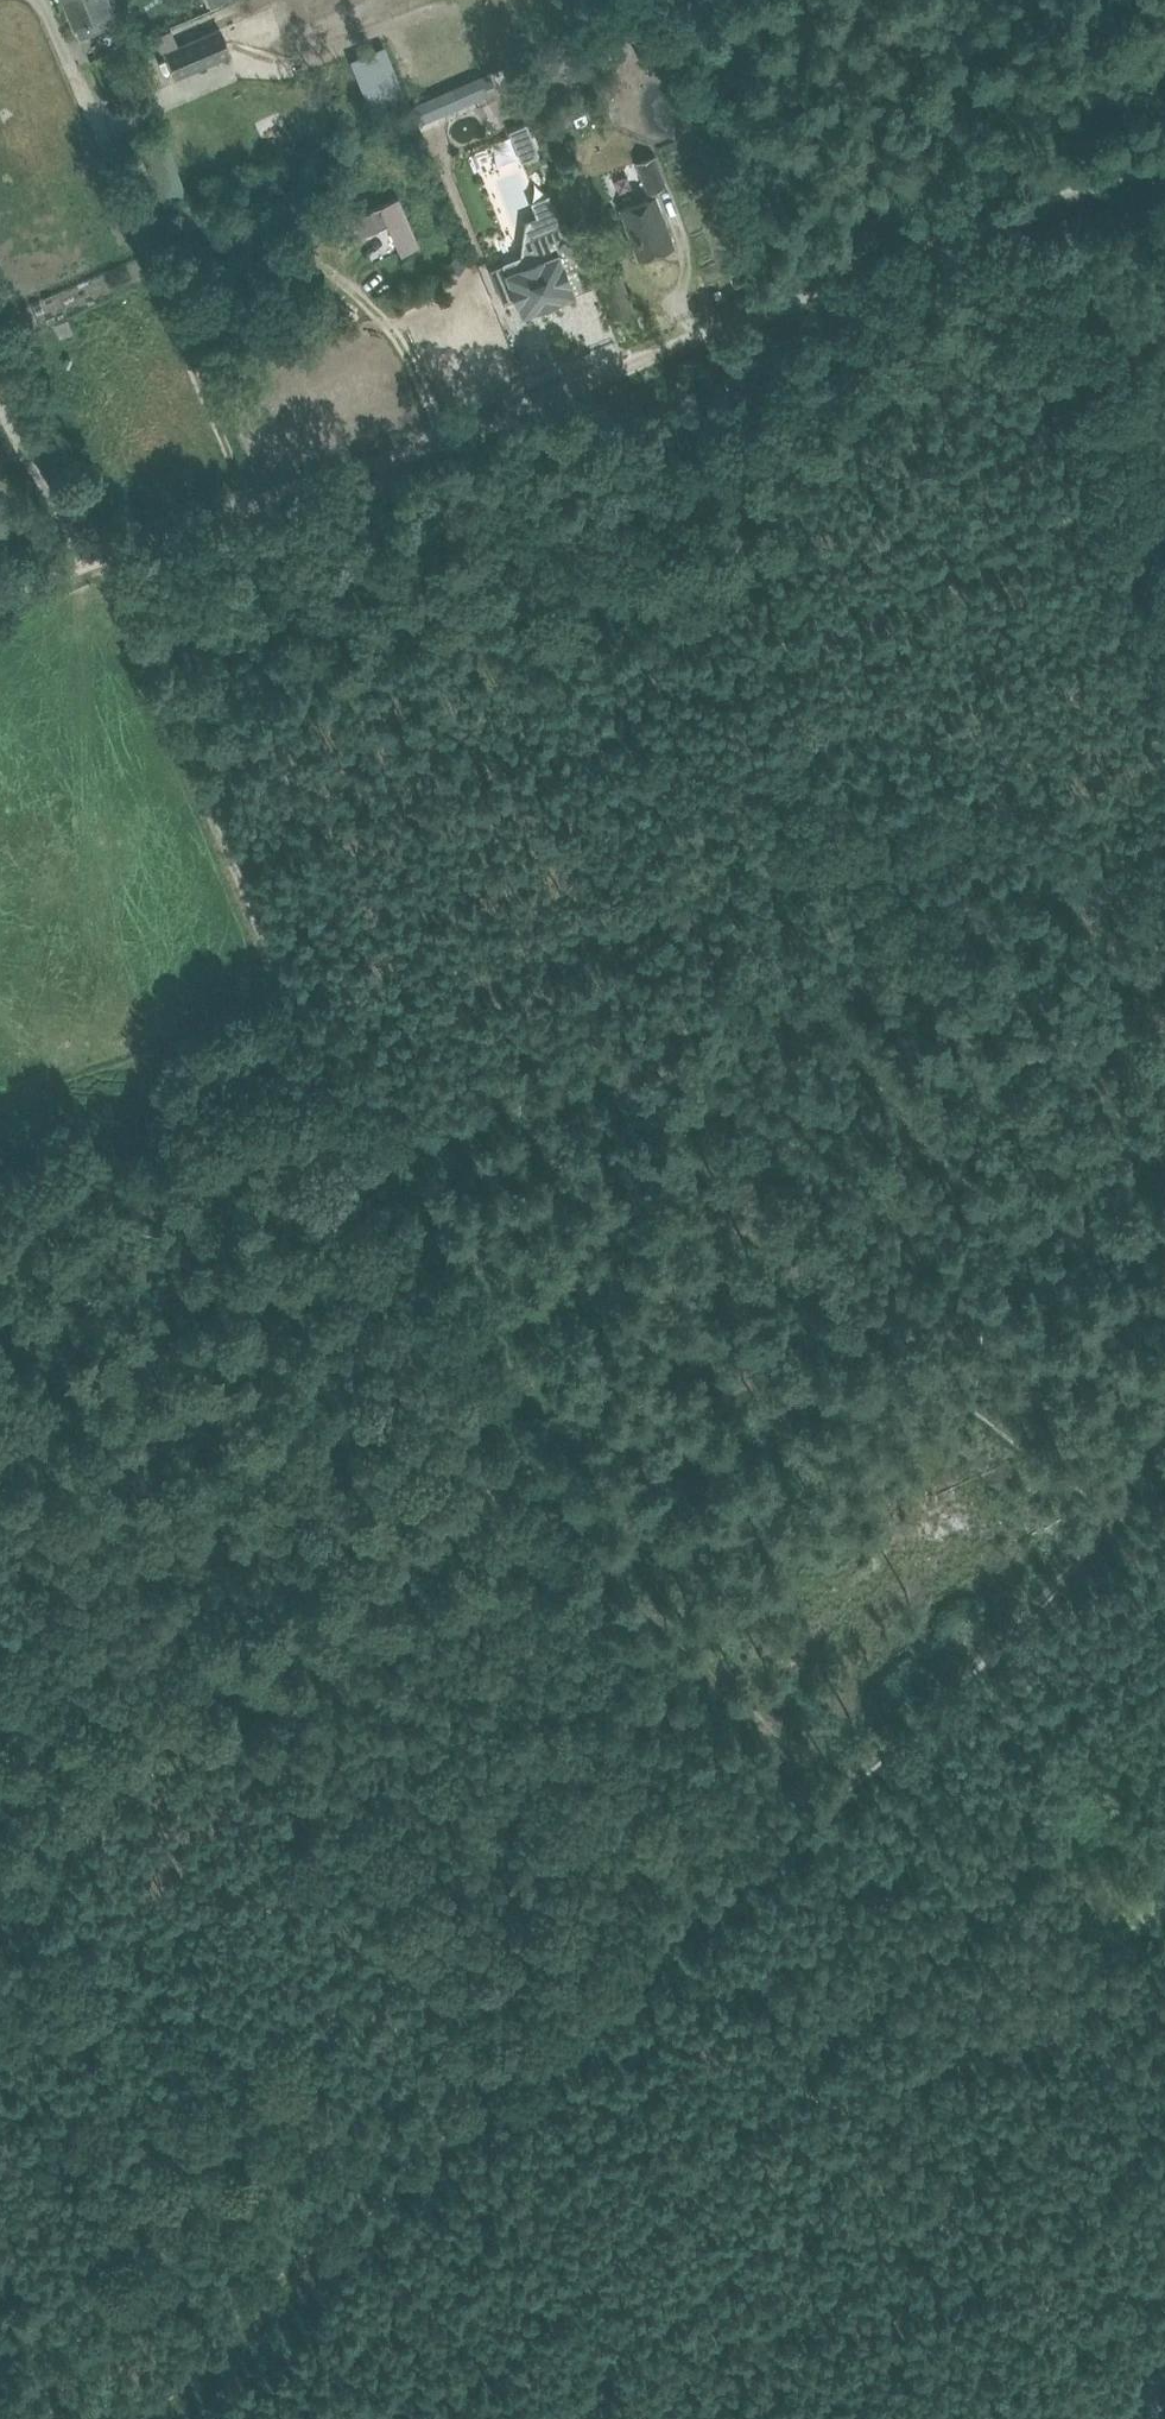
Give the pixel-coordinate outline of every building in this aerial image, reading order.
[(82,36),(95,31),(91,20),(99,16),(114,10),(110,0),(67,0),(82,36)] [(168,49),(179,75),(232,53),(221,27),(168,49)] [(635,47),(650,41),(646,30),(630,36),(635,47)] [(605,58),(617,53),(613,43),(601,48),(605,58)] [(349,86),(396,62),(387,44),(341,67),(349,86)] [(489,71),(480,75),(486,88),(494,84),(489,71)] [(485,94),(477,75),(421,97),(429,116),(485,94)] [(584,113),(574,117),(578,126),(588,122),(584,113)] [(545,129),(557,124),(554,116),(542,121),(545,129)] [(509,130),(522,160),(540,153),(527,122),(509,130)] [(188,192),(164,138),(140,147),(165,203),(188,192)] [(650,197),(621,208),(639,257),(675,244),(654,188),(666,183),(656,155),(638,161),(648,190),(647,190),(650,197)] [(398,196),(354,215),(362,232),(388,221),(401,252),(418,244),(398,196)] [(507,267),(492,273),(504,306),(520,300),(524,312),(574,293),(565,271),(583,263),(567,223),(531,237),(537,253),(507,265),(507,267)] [(601,280),(615,317),(635,309),(621,273),(601,280)]
